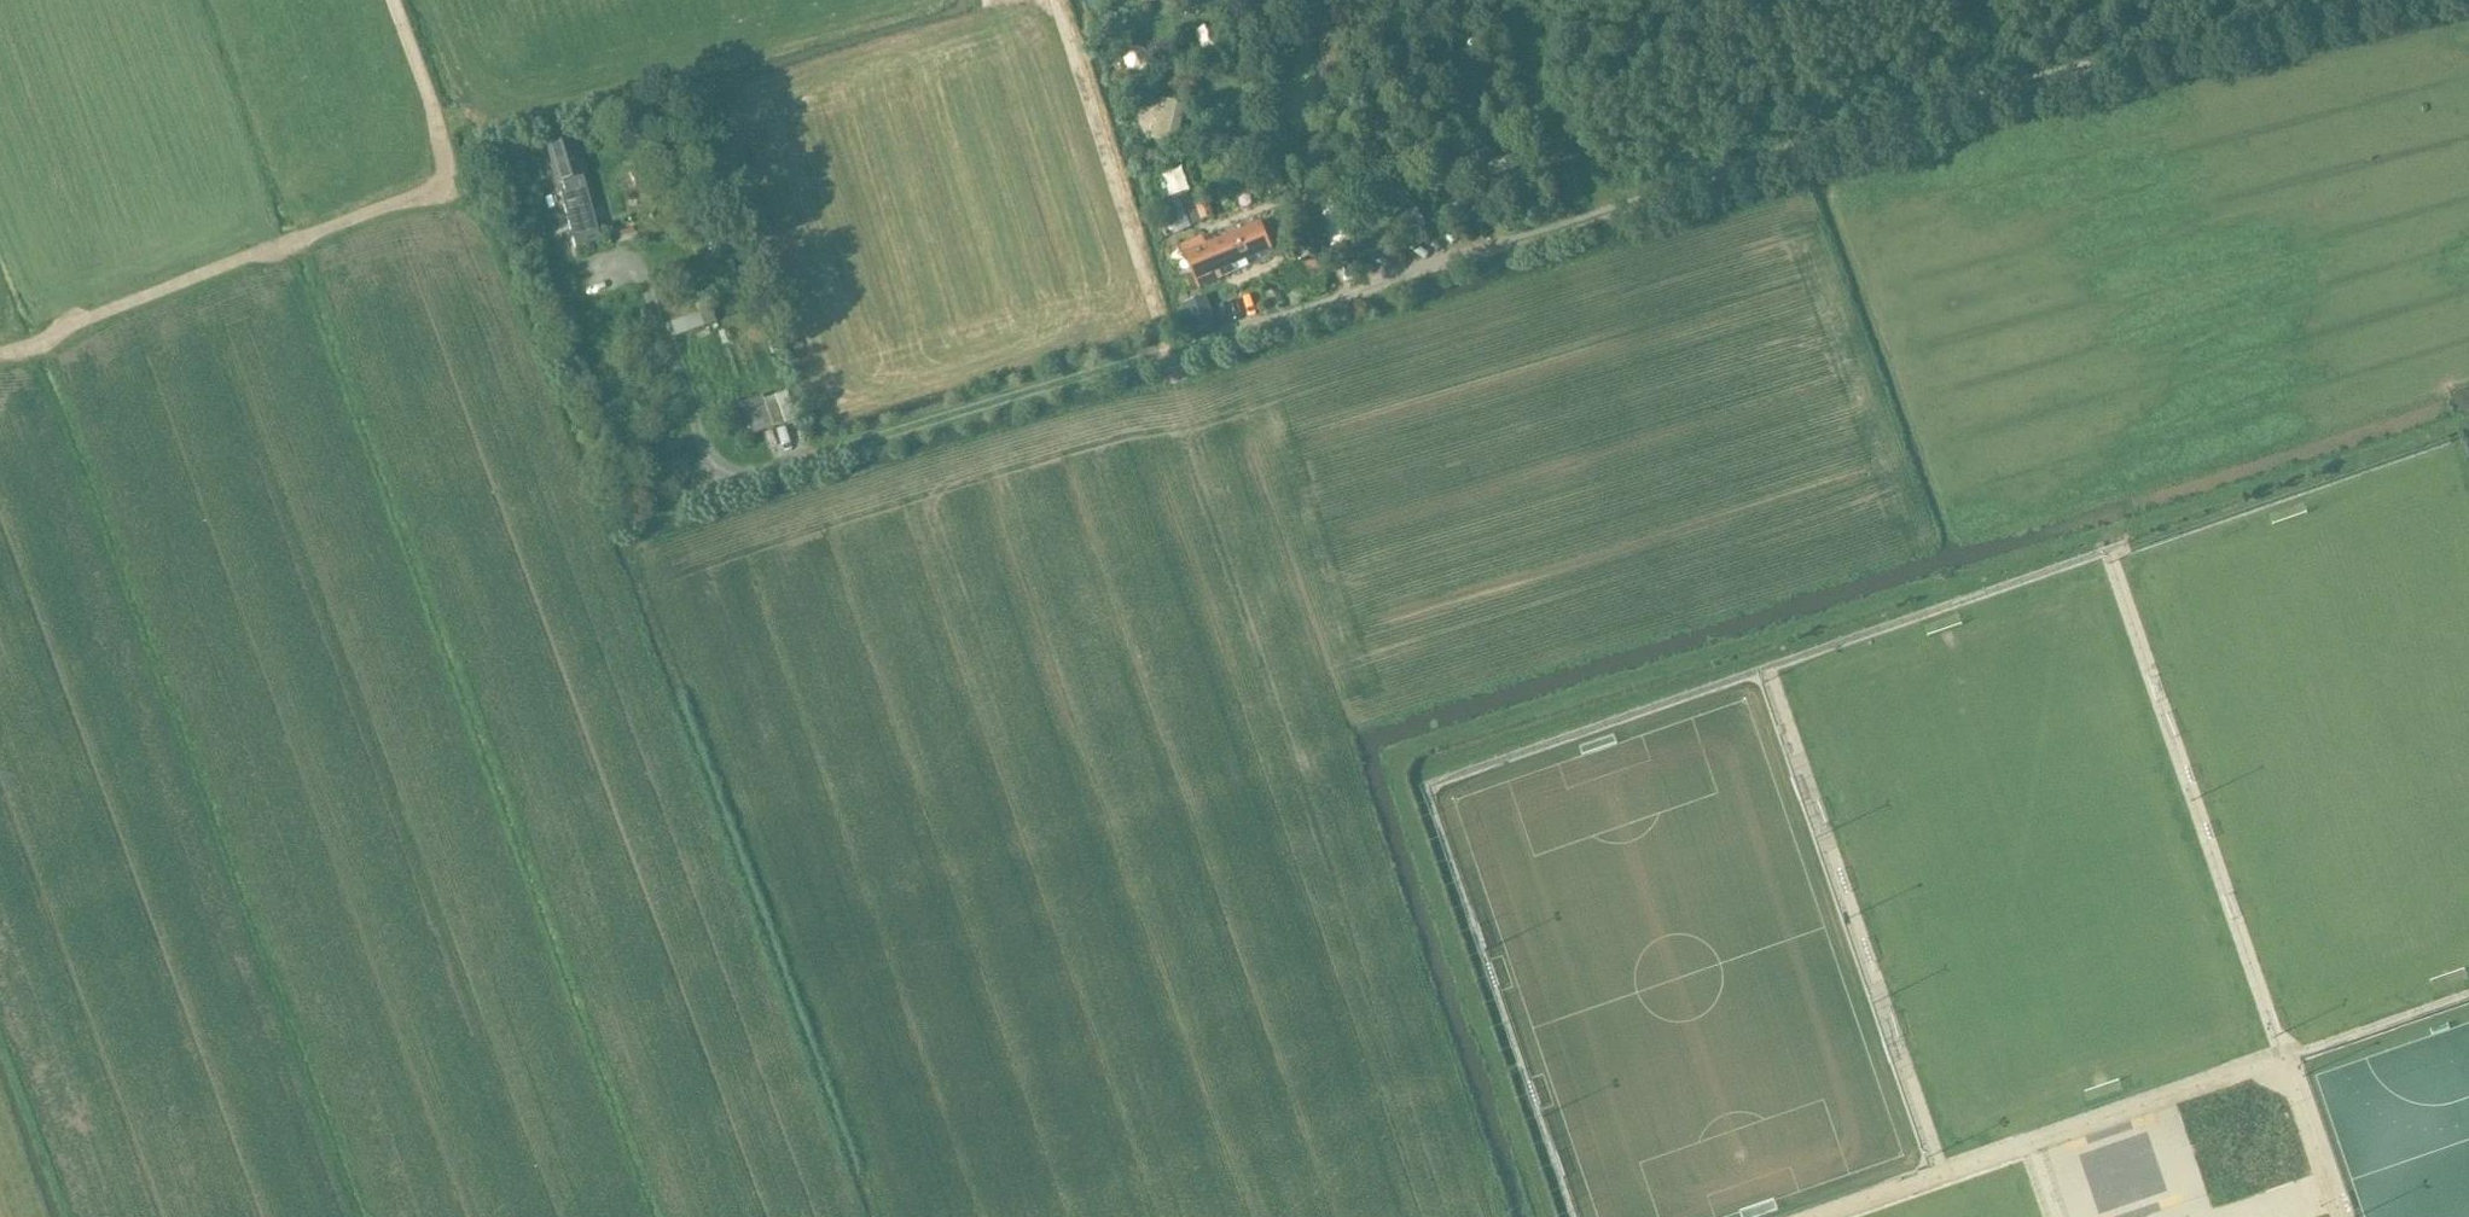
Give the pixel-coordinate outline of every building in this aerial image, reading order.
[(1329,66),(1318,66),(1318,78),(1329,78),(1329,66)] [(1157,117),(1153,139),(1170,143),(1172,133),(1180,135),(1186,106),(1179,104),(1175,121),(1157,117)] [(573,139),(547,147),(567,220),(576,249),(599,242),(590,213),(579,176),(584,174),(573,139)] [(1519,153),(1496,161),(1500,175),(1524,167),(1519,153)] [(1186,167),(1159,175),(1166,197),(1193,189),(1186,167)] [(1186,203),(1182,205),(1190,225),(1212,216),(1204,196),(1186,203)] [(1343,212),(1325,218),(1334,246),(1353,240),(1343,212)] [(691,235),(707,229),(701,213),(685,219),(691,235)] [(1205,240),(1183,248),(1199,287),(1221,278),(1218,272),(1272,250),(1261,222),(1207,245),(1205,240)] [(1316,261),(1305,264),(1311,282),(1314,291),(1325,287),(1316,261)] [(1196,333),(1217,325),(1211,310),(1190,319),(1196,333)] [(716,323),(712,311),(672,324),(676,336),(716,323)] [(780,341),(769,344),(772,354),(782,351),(780,341)] [(787,393),(764,401),(773,428),(796,420),(787,393)] [(2190,784),(2195,783),(2190,767),(2184,769),(2190,784)] [(2209,841),(2215,839),(2209,824),(2204,826),(2209,841)] [(1845,895),(1851,893),(1842,870),(1836,872),(1845,895)] [(1868,965),(1875,963),(1866,940),(1860,942),(1868,965)] [(1500,987),(1492,963),(1486,965),(1495,989),(1500,987)] [(1542,1106),(1533,1082),(1527,1084),(1536,1108),(1542,1106)] [(2091,1210),(2120,1210),(2120,1146),(2091,1146),(2091,1210)]
